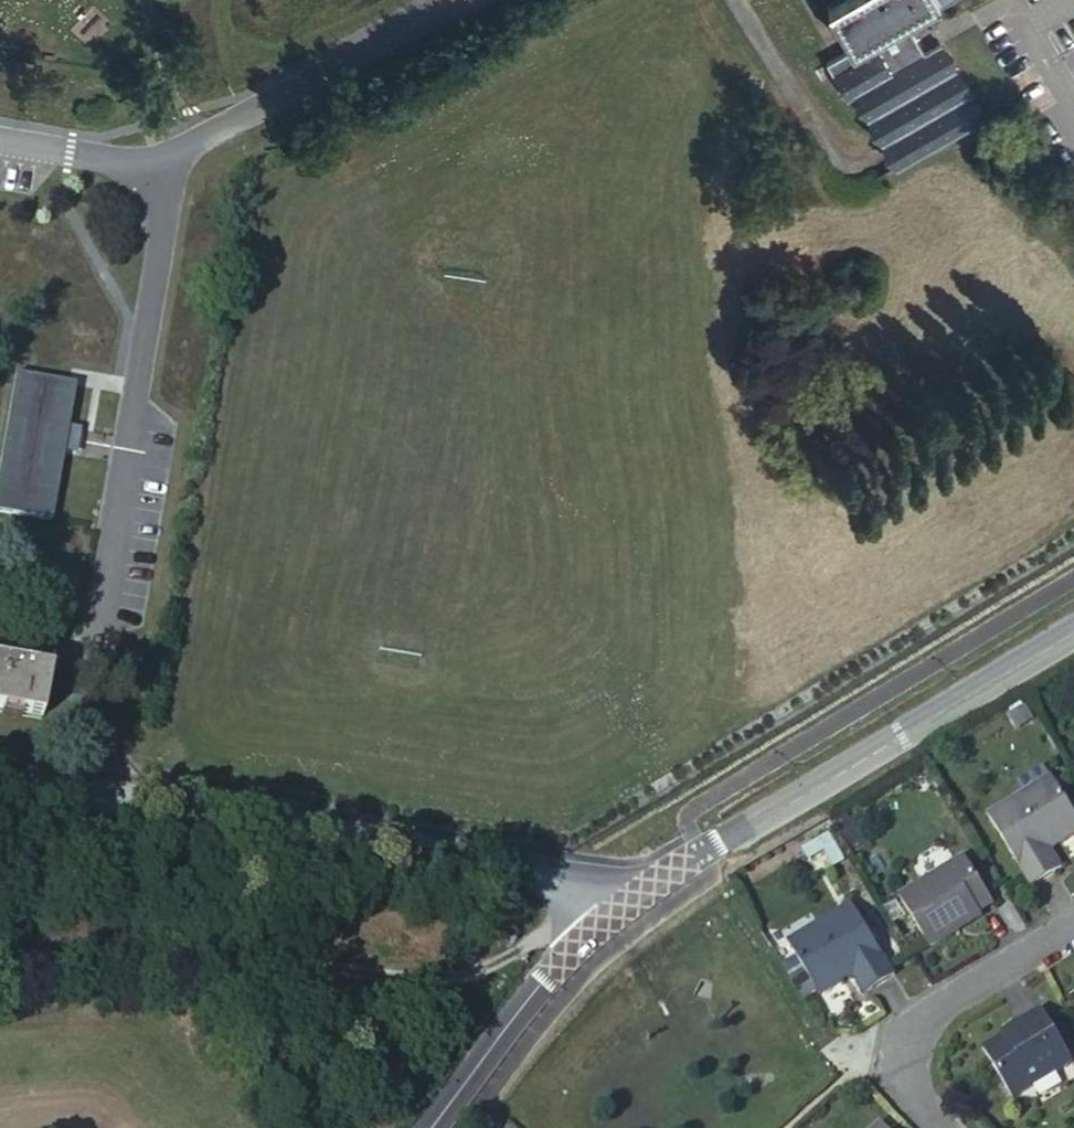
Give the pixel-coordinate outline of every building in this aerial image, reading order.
[(833,8),(857,48),(910,14),(932,0),(846,0),(833,8)] [(931,49),(910,14),(857,48),(831,64),(854,100),(862,95),(909,169),(996,113),(948,38),(931,49)] [(14,378),(0,467),(0,512),(52,519),(62,453),(52,452),(57,426),(66,428),(73,387),(14,378)] [(0,666),(0,712),(46,718),(52,674),(0,666)] [(1052,778),(1022,796),(1028,805),(1057,787),(1052,778)] [(1022,796),(990,816),(1033,887),(1063,869),(1052,850),(1073,837),(1073,815),(1057,787),(1028,805),(1022,796)] [(932,950),(959,933),(956,929),(980,914),(994,906),(965,858),(901,898),(932,950)] [(826,934),(796,952),(823,995),(855,976),(866,995),(895,977),(852,906),(820,925),(826,934)] [(956,929),(959,933),(982,919),(980,914),(956,929)] [(791,943),(796,952),(826,934),(820,925),(791,943)] [(1020,1032),(1006,1040),(986,1052),(1014,1099),(1073,1063),(1042,1012),(1017,1027),(1020,1032)] [(1003,1035),(1006,1040),(1020,1032),(1017,1027),(1003,1035)]
